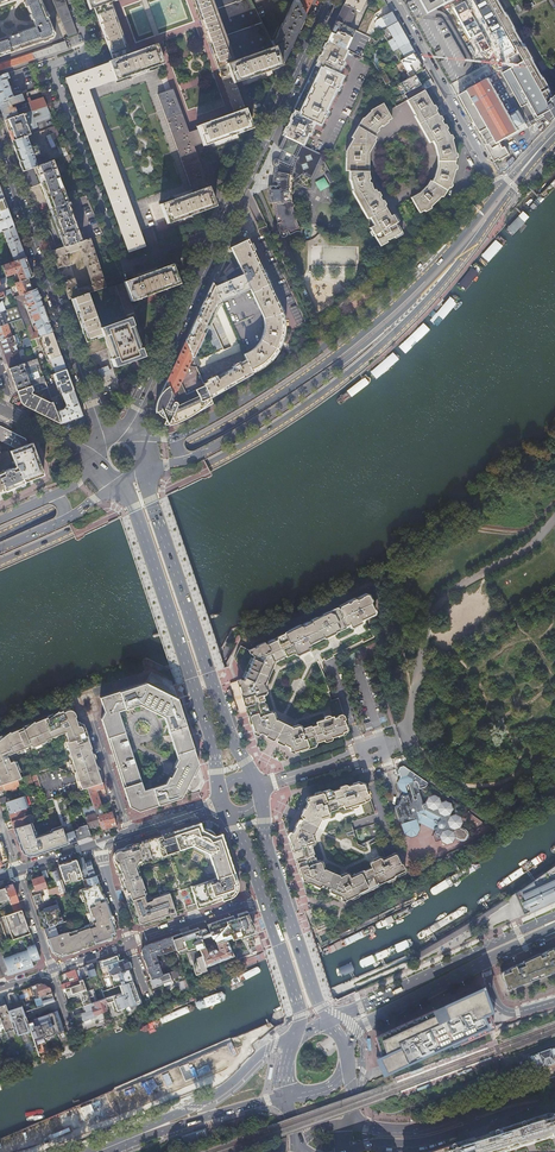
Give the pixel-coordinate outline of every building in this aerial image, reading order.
[(54,34),(40,0),(23,0),(24,2),(23,3),(26,8),(26,7),(30,15),(29,15),(31,20),(32,20),(34,27),(18,32),(16,28),(8,30),(10,35),(0,38),(0,57),(32,46),(53,38),(54,34)] [(54,5),(68,37),(77,33),(65,0),(52,0),(54,5)] [(90,11),(90,10),(90,8),(95,6),(96,10),(95,11),(104,37),(112,59),(113,58),(114,61),(109,63),(109,62),(108,62),(109,64),(65,79),(66,81),(89,145),(128,251),(143,246),(110,155),(87,89),(114,79),(115,81),(116,81),(115,79),(162,63),(163,65),(164,65),(156,45),(156,46),(127,56),(126,53),(127,53),(127,52),(126,52),(124,49),(127,48),(113,9),(110,10),(109,6),(110,6),(109,5),(108,5),(107,2),(112,0),(86,0),(90,11)] [(234,114),(197,128),(197,127),(196,127),(197,130),(202,143),(203,147),(204,147),(203,145),(250,127),(251,131),(252,129),(235,83),(234,83),(233,81),(279,65),(280,67),(281,67),(280,64),(283,64),(275,48),(272,41),(269,35),(251,0),(193,0),(234,114)] [(283,64),(291,45),(297,33),(299,30),(305,16),(301,7),(299,3),(297,0),(294,0),(287,16),(284,21),(276,39),(272,41),(275,48),(283,64)] [(305,16),(307,12),(308,9),(313,0),(300,0),(299,3),(301,7),(305,16)] [(335,21),(347,27),(355,10),(358,12),(364,0),(345,0),(339,12),(335,21)] [(387,6),(383,0),(375,0),(374,0),(379,10),(381,9),(387,6)] [(423,0),(404,0),(432,48),(432,49),(433,49),(434,49),(436,49),(437,51),(436,52),(435,53),(435,54),(452,83),(473,72),(437,8),(430,12),(423,0)] [(430,12),(437,8),(451,0),(423,0),(430,12)] [(524,58),(554,112),(554,114),(554,97),(552,96),(552,95),(551,92),(549,89),(550,89),(544,78),(543,78),(541,75),(539,71),(535,65),(533,62),(531,58),(532,58),(532,57),(526,46),(525,46),(525,47),(522,43),(520,40),(517,34),(515,31),(513,27),(514,26),(508,15),(507,15),(507,16),(505,12),(503,9),(500,3),(498,0),(490,0),(524,58)] [(368,9),(357,32),(365,35),(375,12),(368,9)] [(374,24),(378,32),(381,31),(396,22),(390,12),(376,21),(374,24)] [(330,32),(326,40),(343,49),(352,33),(353,30),(347,27),(335,21),(330,32)] [(402,33),(396,22),(381,31),(387,41),(402,33)] [(408,43),(402,33),(387,41),(393,51),(408,43)] [(283,131),(282,135),(283,136),(286,137),(302,144),(306,137),(308,133),(309,133),(310,133),(311,131),(311,129),(310,129),(314,121),(319,124),(323,116),(324,116),(326,113),(325,112),(324,111),(327,106),(332,95),(335,89),(336,89),(337,89),(338,86),(337,84),(341,76),(336,74),(340,66),(341,66),(342,63),(342,62),(341,61),(342,58),(343,56),(346,50),(343,49),(326,40),(324,44),(323,46),(315,63),(303,89),(299,98),(294,109),(283,131)] [(67,47),(65,41),(58,43),(52,45),(52,46),(33,52),(33,53),(35,59),(40,57),(60,50),(67,47)] [(393,51),(399,61),(404,58),(413,53),(408,43),(393,51)] [(2,70),(35,59),(33,53),(15,59),(0,64),(0,71),(2,70)] [(404,58),(410,70),(419,65),(420,65),(413,53),(404,58)] [(524,58),(502,70),(522,106),(531,101),(540,119),(554,112),(524,58)] [(379,59),(373,63),(379,72),(384,69),(379,59)] [(384,69),(379,72),(385,84),(391,81),(385,69),(384,69)] [(395,79),(403,74),(401,70),(396,73),(395,71),(392,73),(395,79)] [(467,89),(489,77),(485,71),(455,88),(481,132),(482,132),(489,144),(496,140),(467,89)] [(0,75),(0,102),(8,99),(20,95),(18,91),(12,92),(13,90),(11,87),(10,86),(9,86),(6,79),(9,78),(7,73),(1,75),(0,75)] [(415,74),(402,81),(404,83),(406,82),(408,86),(402,90),(404,93),(404,94),(430,79),(427,75),(418,80),(415,74)] [(518,130),(510,115),(489,77),(467,89),(496,140),(497,142),(498,141),(518,130)] [(407,99),(423,90),(430,86),(433,84),(430,79),(404,94),(407,99)] [(2,121),(4,121),(16,117),(31,112),(32,111),(40,109),(47,106),(43,98),(31,102),(29,98),(27,99),(28,103),(24,104),(25,107),(15,110),(15,108),(14,107),(12,108),(11,105),(23,101),(23,99),(28,97),(27,95),(40,91),(39,88),(20,95),(8,99),(0,102),(0,116),(2,121)] [(204,178),(193,147),(188,133),(173,90),(157,95),(176,148),(192,191),(195,190),(196,193),(161,205),(160,204),(145,209),(153,230),(168,224),(167,222),(213,205),(214,207),(215,206),(208,187),(207,187),(204,178)] [(407,99),(405,100),(414,115),(413,116),(428,142),(431,140),(434,145),(437,155),(437,165),(434,177),(431,181),(430,180),(427,185),(418,192),(410,197),(419,212),(430,206),(440,196),(445,189),(446,190),(450,183),(454,169),(454,152),(451,139),(423,90),(407,99)] [(345,151),(345,170),(349,171),(348,177),(349,180),(352,191),(351,191),(367,218),(369,217),(373,225),(369,227),(379,246),(386,242),(385,239),(387,238),(388,239),(399,233),(394,223),(393,223),(374,189),(371,191),(370,189),(366,175),(366,163),(368,163),(368,153),(365,153),(370,144),(375,136),(372,135),(375,130),(384,122),(391,118),(382,103),(372,108),(369,110),(370,111),(363,117),(362,117),(361,119),(350,137),(353,139),(345,151)] [(43,119),(51,116),(48,109),(47,106),(40,109),(43,119)] [(43,119),(40,109),(32,111),(31,112),(34,122),(43,119)] [(517,111),(510,115),(518,130),(526,126),(517,111)] [(8,137),(9,137),(10,139),(11,142),(26,136),(28,136),(30,135),(28,130),(36,127),(34,122),(31,112),(16,117),(4,121),(2,121),(8,137)] [(55,136),(59,135),(55,126),(48,129),(50,135),(54,133),(55,136)] [(202,143),(197,130),(188,133),(193,147),(202,143)] [(29,145),(26,136),(11,142),(14,148),(15,152),(17,158),(20,166),(22,172),(37,167),(51,161),(49,156),(47,155),(35,160),(32,154),(32,152),(38,150),(36,145),(30,147),(29,145)] [(322,154),(302,144),(286,137),(283,136),(277,148),(283,151),(279,160),(278,159),(275,159),(273,159),(272,160),(271,162),(271,164),(272,165),(275,166),(273,171),(273,174),(272,185),(268,185),(267,186),(267,191),(268,201),(270,202),(272,202),(273,208),(276,222),(276,225),(280,235),(281,236),(282,236),(283,236),(284,236),(296,231),(298,231),(300,231),(301,227),(297,226),(295,219),(297,216),(293,214),(292,206),(294,203),(291,201),(290,194),(293,191),(290,189),(291,181),(301,174),(310,178),(321,156),(322,154)] [(55,147),(63,144),(60,137),(56,138),(57,142),(54,143),(55,147)] [(496,140),(489,144),(485,146),(494,162),(499,159),(500,160),(509,155),(505,147),(502,149),(498,141),(497,142),(496,140)] [(67,174),(75,171),(70,161),(68,155),(63,157),(61,158),(67,174)] [(37,167),(22,172),(24,177),(26,183),(28,188),(39,184),(58,178),(55,169),(57,168),(56,166),(54,167),(52,161),(51,161),(37,167)] [(328,187),(321,173),(312,177),(319,191),(328,187)] [(67,203),(67,202),(58,178),(39,184),(28,188),(30,194),(32,200),(34,206),(46,201),(48,201),(50,209),(55,207),(67,203)] [(59,241),(61,240),(64,247),(76,243),(81,241),(77,229),(67,203),(55,207),(50,209),(53,216),(50,217),(59,241)] [(0,211),(0,232),(3,231),(14,227),(12,221),(10,217),(9,215),(7,209),(0,211)] [(19,241),(14,227),(3,231),(14,261),(25,257),(19,241)] [(269,233),(266,227),(259,230),(258,233),(262,238),(269,233)] [(86,267),(97,263),(89,238),(81,241),(76,243),(64,247),(51,251),(59,273),(63,271),(62,267),(68,264),(65,254),(80,249),(86,267)] [(244,354),(246,360),(251,371),(262,365),(265,363),(268,361),(271,358),(274,355),(276,352),(278,348),(280,344),(281,340),(283,336),(283,331),(283,327),(283,323),(283,319),(282,315),(281,311),(280,307),(248,239),(231,247),(243,273),(242,274),(249,288),(250,288),(264,317),(265,321),(265,325),(265,328),(264,332),(263,336),(261,340),(256,346),(254,348),(247,352),(244,354)] [(14,261),(2,266),(5,273),(6,277),(15,274),(15,272),(17,273),(16,274),(18,279),(14,281),(15,283),(32,277),(30,271),(28,266),(27,263),(25,257),(14,261)] [(84,295),(87,293),(101,289),(105,288),(97,263),(86,267),(92,285),(77,290),(73,279),(70,281),(68,276),(61,278),(61,279),(68,300),(77,297),(84,295)] [(178,284),(179,284),(172,264),(171,264),(171,266),(124,283),(124,281),(123,282),(130,301),(131,301),(130,299),(177,282),(178,284)] [(215,284),(213,285),(220,301),(249,288),(242,274),(216,286),(215,284)] [(32,277),(15,283),(19,295),(32,290),(27,279),(32,277)] [(213,285),(212,283),(205,299),(190,329),(185,341),(193,360),(195,367),(200,365),(201,367),(241,349),(221,303),(220,301),(213,285)] [(86,349),(89,355),(109,348),(112,358),(110,359),(113,367),(114,367),(113,364),(141,354),(142,357),(143,356),(140,348),(138,348),(130,326),(132,326),(129,317),(128,317),(128,320),(119,323),(117,315),(124,312),(115,285),(88,294),(87,293),(84,295),(73,299),(76,309),(79,319),(78,319),(86,342),(84,343),(86,349)] [(43,308),(42,303),(39,296),(36,288),(32,290),(19,295),(14,297),(17,306),(22,318),(26,331),(30,340),(38,337),(52,332),(50,325),(47,317),(44,310),(43,308)] [(0,312),(0,326),(7,324),(14,321),(22,318),(17,306),(4,310),(2,311),(0,312)] [(26,331),(22,318),(14,321),(18,334),(22,332),(26,331)] [(0,326),(0,340),(12,336),(7,324),(0,326)] [(30,340),(26,331),(22,332),(23,348),(31,345),(30,340)] [(52,332),(38,337),(46,360),(50,359),(61,355),(56,343),(52,332)] [(0,340),(0,343),(2,350),(16,345),(13,336),(12,336),(0,340)] [(170,372),(166,380),(173,396),(180,381),(188,365),(190,359),(193,360),(185,341),(179,354),(176,361),(170,372)] [(17,350),(4,355),(9,369),(22,364),(17,350)] [(66,369),(61,355),(50,359),(55,373),(66,369)] [(43,377),(37,359),(22,364),(9,369),(15,386),(17,391),(45,381),(43,377)] [(208,381),(203,384),(204,385),(210,397),(252,373),(251,371),(246,360),(240,363),(239,361),(235,364),(235,363),(233,364),(233,365),(231,366),(232,368),(216,377),(215,375),(210,378),(210,377),(208,378),(209,379),(207,380),(208,381)] [(102,368),(97,369),(101,379),(105,377),(110,375),(107,366),(102,368)] [(73,390),(73,389),(74,388),(71,380),(70,378),(67,370),(66,370),(66,369),(55,373),(52,374),(55,381),(54,382),(57,388),(59,387),(62,394),(73,390)] [(180,381),(173,396),(166,380),(161,393),(155,406),(154,408),(155,411),(155,414),(158,412),(159,414),(160,416),(164,418),(168,419),(164,424),(168,425),(172,425),(175,425),(178,424),(202,410),(199,404),(192,391),(186,393),(180,381)] [(45,381),(17,391),(20,400),(21,403),(24,406),(27,407),(34,411),(37,404),(40,398),(31,393),(45,389),(45,390),(48,389),(45,381)] [(192,391),(199,404),(210,397),(204,385),(192,391)] [(61,424),(65,422),(67,427),(68,427),(77,424),(84,422),(84,421),(79,407),(78,402),(75,395),(73,390),(62,394),(66,405),(64,405),(62,408),(64,408),(63,409),(56,412),(61,424)] [(210,397),(199,404),(202,410),(212,403),(210,397)] [(37,404),(34,411),(39,413),(46,416),(47,417),(54,420),(61,424),(56,412),(53,402),(50,403),(40,398),(37,404)] [(3,442),(8,431),(0,427),(0,440),(3,442)] [(8,431),(3,442),(10,445),(15,435),(8,431)] [(15,435),(10,445),(17,449),(27,445),(25,440),(15,435)] [(17,449),(10,451),(15,464),(16,468),(11,470),(10,468),(3,471),(3,473),(0,474),(0,479),(5,491),(23,484),(22,482),(42,474),(40,466),(34,452),(31,443),(27,445),(17,449)] [(10,451),(10,450),(0,453),(0,469),(15,464),(10,451)] [(241,679),(237,680),(238,683),(235,684),(240,697),(244,712),(247,711),(249,716),(251,722),(254,730),(252,731),(253,733),(256,735),(259,734),(258,733),(261,732),(266,735),(265,736),(272,739),(274,739),(274,737),(276,737),(283,723),(280,722),(279,721),(279,720),(276,718),(274,711),(272,712),(271,711),(267,712),(261,694),(264,692),(265,691),(266,690),(264,683),(271,667),(272,668),(274,662),(273,662),(273,661),(273,660),(285,655),(285,656),(291,653),(290,652),(294,650),(295,653),(297,653),(302,651),(302,652),(309,649),(310,646),(308,643),(312,641),(313,642),(318,640),(318,639),(323,636),(324,636),(334,631),(334,630),(339,628),(340,629),(345,626),(345,625),(349,623),(350,626),(352,627),(356,624),(357,626),(363,623),(364,619),(364,618),(371,614),(372,615),(375,614),(376,611),(374,608),(373,609),(370,602),(371,600),(372,600),(368,593),(365,592),(358,596),(357,598),(357,599),(356,599),(354,598),(354,597),(346,601),(347,602),(340,605),(339,607),(339,608),(338,608),(338,607),(336,606),(332,609),(331,611),(330,612),(328,612),(328,610),(322,613),(322,614),(318,616),(316,616),(311,619),(311,620),(311,621),(310,622),(309,621),(307,621),(303,623),(302,625),(303,625),(302,626),(301,626),(300,625),(299,624),(288,629),(289,630),(285,632),(285,634),(284,635),(283,634),(281,633),(277,636),(276,637),(277,638),(274,639),(273,638),(272,638),(267,640),(267,642),(267,643),(266,643),(264,642),(264,641),(256,645),(256,646),(249,649),(252,654),(254,655),(253,658),(251,657),(248,663),(250,664),(247,671),(245,670),(243,676),(245,677),(243,679),(241,679)] [(177,698),(176,698),(162,691),(146,682),(142,683),(151,710),(164,717),(168,731),(170,735),(177,758),(178,759),(176,763),(196,756),(185,723),(179,705),(177,698)] [(114,693),(120,710),(126,708),(130,707),(139,704),(143,706),(147,708),(151,710),(142,683),(114,693)] [(109,745),(127,739),(118,711),(120,710),(114,693),(100,697),(104,712),(101,719),(109,745)] [(19,778),(17,775),(20,774),(19,772),(14,762),(14,761),(10,762),(7,755),(8,754),(9,755),(25,748),(24,746),(30,743),(32,748),(34,747),(41,744),(46,741),(46,740),(51,738),(50,737),(54,735),(59,733),(59,734),(66,732),(68,742),(66,742),(71,757),(71,759),(72,762),(72,764),(74,772),(75,777),(76,780),(78,790),(86,788),(102,782),(103,782),(100,783),(98,775),(99,774),(99,773),(100,772),(99,770),(99,769),(97,769),(96,769),(94,762),(95,762),(95,761),(94,760),(93,757),(92,756),(91,753),(90,749),(91,749),(89,744),(90,744),(89,740),(88,736),(86,736),(85,736),(84,732),(83,729),(82,727),(80,725),(78,726),(77,722),(79,722),(76,720),(75,717),(73,709),(63,712),(63,710),(54,714),(55,716),(48,719),(47,717),(42,719),(43,721),(36,724),(35,722),(30,724),(31,726),(23,730),(22,728),(18,729),(19,731),(11,735),(10,733),(6,735),(6,737),(0,740),(0,785),(19,778)] [(305,727),(305,728),(301,729),(299,725),(298,725),(298,723),(290,726),(287,724),(287,725),(283,723),(276,737),(276,738),(276,739),(276,741),(283,745),(284,743),(289,746),(290,750),(292,751),(299,749),(300,750),(301,751),(306,749),(307,748),(307,747),(309,746),(309,747),(315,745),(316,743),(316,742),(323,739),(324,740),(325,741),(331,739),(332,737),(331,737),(337,735),(338,736),(344,734),(346,731),(345,730),(346,730),(347,729),(342,716),(341,715),(333,717),(333,716),(332,716),(330,716),(330,715),(328,714),(324,716),(323,717),(324,718),(317,720),(316,722),(316,724),(311,726),(310,725),(305,727)] [(143,810),(151,807),(146,790),(144,790),(133,758),(131,750),(127,739),(109,745),(111,750),(114,749),(117,749),(118,753),(120,758),(121,762),(115,764),(129,806),(139,811),(143,810)] [(166,783),(166,785),(192,776),(196,768),(199,763),(196,757),(196,756),(176,763),(174,766),(176,767),(175,769),(174,772),(171,777),(169,776),(166,783)] [(32,782),(37,780),(35,773),(23,777),(26,786),(32,784),(32,782)] [(400,800),(398,804),(396,805),(395,807),(399,819),(400,819),(401,819),(402,823),(402,824),(405,833),(411,836),(416,835),(420,828),(418,823),(417,821),(420,820),(434,827),(434,829),(436,830),(433,835),(434,840),(436,841),(441,839),(442,841),(447,843),(452,841),(454,837),(454,836),(453,831),(454,828),(459,827),(460,826),(462,822),(460,816),(455,814),(450,816),(449,813),(452,808),(450,803),(445,801),(440,802),(439,797),(434,795),(428,796),(426,801),(426,802),(423,803),(419,789),(420,787),(418,781),(416,780),(413,781),(412,778),(407,775),(401,777),(398,783),(400,789),(402,790),(403,794),(402,795),(401,796),(402,797),(400,800)] [(166,785),(172,801),(181,797),(184,793),(190,781),(192,776),(166,785)] [(0,785),(0,791),(4,789),(5,790),(9,789),(11,788),(11,789),(12,791),(17,789),(16,786),(20,785),(19,782),(21,781),(20,780),(18,781),(18,780),(3,785),(3,784),(0,785)] [(368,796),(363,783),(362,783),(361,782),(359,780),(352,782),(353,784),(347,785),(347,784),(345,784),(340,785),(339,787),(339,788),(332,791),(332,790),(329,788),(323,790),(324,791),(322,792),(321,791),(320,790),(315,792),(314,793),(314,794),(307,797),(306,799),(307,803),(305,808),(303,807),(300,814),(301,816),(302,817),(302,818),(316,825),(318,821),(319,821),(320,819),(328,816),(327,815),(328,813),(327,809),(343,805),(343,807),(345,807),(349,806),(349,807),(351,808),(357,806),(358,804),(358,803),(363,801),(364,800),(364,799),(367,798),(368,796)] [(39,786),(38,782),(34,783),(36,787),(29,789),(30,793),(40,790),(39,786)] [(104,788),(102,782),(86,788),(93,805),(99,825),(101,830),(116,825),(114,818),(112,811),(108,812),(106,808),(103,810),(104,813),(101,814),(98,806),(100,805),(100,806),(101,806),(96,791),(104,788)] [(146,790),(151,807),(160,804),(172,801),(166,785),(166,783),(165,783),(157,786),(152,787),(149,789),(146,790)] [(29,794),(24,796),(28,805),(33,803),(29,794)] [(53,798),(59,818),(69,815),(63,795),(53,798)] [(28,805),(24,796),(18,798),(6,802),(6,804),(9,812),(10,813),(25,808),(28,807),(28,805)] [(99,825),(93,805),(82,809),(83,811),(87,824),(89,828),(99,825)] [(10,813),(10,814),(12,821),(23,817),(22,812),(26,811),(25,808),(10,813)] [(14,828),(21,825),(30,823),(31,822),(32,822),(33,822),(31,814),(30,815),(28,815),(23,817),(12,821),(11,821),(13,828),(14,828)] [(69,815),(59,818),(62,825),(63,830),(73,827),(69,815)] [(293,831),(291,832),(290,830),(288,831),(287,833),(286,834),(287,837),(288,836),(291,845),(292,849),(293,852),(296,859),(297,861),(300,872),(303,882),(304,882),(305,883),(309,882),(314,884),(319,886),(321,885),(329,889),(329,890),(335,893),(340,895),(341,898),(344,899),(350,896),(357,893),(358,891),(359,891),(366,887),(369,886),(376,883),(377,882),(379,883),(386,879),(393,876),(394,874),(395,874),(403,870),(404,868),(402,863),(400,862),(398,857),(396,854),(394,853),(392,854),(385,858),(382,859),(381,857),(379,857),(373,860),(370,861),(369,863),(370,864),(371,867),(364,870),(354,875),(350,877),(348,873),(346,872),(339,876),(339,874),(336,873),(335,874),(327,870),(328,869),(325,868),(323,869),(321,861),(319,861),(315,862),(309,843),(312,842),(313,842),(314,840),(312,833),(313,833),(315,830),(314,829),(316,825),(302,818),(301,819),(300,822),(299,822),(297,822),(296,826),(293,831)] [(417,821),(418,823),(420,822),(434,829),(434,827),(420,820),(417,821)] [(32,856),(39,853),(45,850),(40,835),(38,836),(36,837),(34,831),(31,822),(30,823),(21,825),(32,856)] [(173,831),(178,849),(192,844),(208,853),(212,864),(229,858),(221,833),(215,836),(213,833),(211,831),(209,830),(208,829),(206,829),(204,829),(202,829),(200,823),(185,827),(173,831)] [(74,830),(77,840),(78,840),(82,839),(91,835),(89,828),(87,824),(78,827),(79,829),(74,830)] [(31,856),(32,856),(21,825),(14,828),(13,828),(15,832),(19,845),(21,850),(22,852),(23,853),(29,856),(30,856),(31,856)] [(62,825),(56,827),(62,845),(63,845),(65,844),(68,843),(64,833),(63,830),(62,825)] [(464,828),(460,826),(459,827),(454,828),(453,831),(454,836),(454,837),(459,840),(460,840),(461,840),(462,840),(463,840),(464,840),(465,839),(466,838),(467,837),(467,836),(468,835),(468,834),(468,833),(468,832),(467,832),(467,831),(467,830),(466,830),(466,829),(465,829),(464,828)] [(62,845),(56,827),(51,829),(52,829),(52,831),(51,831),(56,847),(62,845)] [(77,840),(74,830),(64,833),(68,843),(72,842),(77,840)] [(52,849),(55,848),(55,847),(56,847),(51,831),(47,833),(40,835),(45,850),(48,849),(48,850),(49,850),(52,849)] [(178,849),(173,831),(172,832),(160,836),(166,853),(167,853),(172,851),(174,850),(178,849)] [(0,836),(0,865),(6,863),(9,859),(1,836),(0,836)] [(166,853),(160,836),(149,839),(138,843),(144,860),(167,853),(166,853)] [(140,875),(139,875),(138,872),(137,873),(135,867),(136,866),(137,862),(142,861),(144,860),(138,843),(133,844),(133,845),(129,846),(125,847),(120,849),(117,850),(116,851),(116,852),(115,854),(114,856),(114,857),(113,857),(112,859),(117,871),(120,882),(121,885),(125,884),(126,888),(123,889),(125,896),(127,901),(145,895),(144,894),(143,890),(145,889),(144,889),(140,875)] [(145,863),(167,855),(167,853),(144,860),(145,863)] [(83,857),(76,859),(81,875),(82,878),(86,877),(87,878),(96,875),(95,872),(93,873),(92,871),(93,871),(90,861),(85,863),(84,861),(83,857)] [(234,872),(229,858),(212,864),(216,878),(234,872)] [(81,875),(76,859),(67,862),(59,865),(61,873),(63,877),(64,881),(69,879),(67,874),(68,872),(69,872),(70,873),(72,873),(72,871),(73,870),(74,871),(76,877),(81,875)] [(524,914),(554,900),(554,865),(514,893),(515,895),(524,914)] [(56,870),(51,872),(54,881),(59,896),(65,895),(56,870)] [(234,872),(216,878),(207,881),(191,886),(195,900),(238,885),(237,883),(234,872)] [(46,884),(44,879),(43,875),(32,879),(36,892),(40,891),(39,889),(43,888),(43,889),(45,894),(41,896),(40,893),(35,895),(32,896),(35,905),(51,899),(49,895),(46,884)] [(96,875),(87,878),(86,879),(88,885),(85,886),(85,888),(99,883),(96,875)] [(83,880),(82,878),(67,883),(69,890),(70,893),(71,893),(78,890),(77,886),(84,884),(83,880)] [(59,896),(54,881),(46,884),(49,895),(56,893),(58,897),(59,896)] [(100,887),(99,883),(85,888),(81,889),(80,889),(82,894),(84,900),(84,901),(88,913),(89,912),(89,913),(91,912),(92,912),(107,907),(106,903),(105,900),(106,898),(104,893),(102,894),(101,890),(100,887)] [(9,887),(5,888),(7,895),(9,901),(14,913),(21,910),(12,884),(8,885),(9,887)] [(238,885),(195,900),(196,903),(197,907),(197,909),(225,899),(230,897),(234,895),(236,892),(237,889),(238,886),(238,885)] [(145,895),(147,901),(156,897),(155,892),(145,895)] [(158,922),(164,920),(174,916),(176,916),(176,914),(171,900),(169,893),(159,896),(156,897),(147,901),(145,901),(143,896),(145,895),(127,901),(127,903),(129,902),(131,907),(129,908),(134,922),(136,922),(137,922),(137,923),(139,924),(138,924),(139,925),(140,925),(141,925),(142,925),(143,925),(144,927),(150,925),(152,924),(152,923),(152,922),(153,922),(156,921),(157,921),(158,921),(158,922)] [(0,898),(0,904),(9,901),(7,895),(0,898)] [(91,912),(89,913),(93,925),(92,926),(98,943),(107,940),(113,938),(116,931),(115,926),(114,926),(112,920),(111,917),(112,916),(110,911),(109,912),(107,907),(92,912),(91,912)] [(463,907),(461,907),(423,931),(420,933),(418,934),(417,935),(417,937),(419,940),(421,940),(422,939),(426,937),(466,913),(467,911),(467,909),(466,908),(465,907),(463,907)] [(404,909),(402,910),(387,917),(375,924),(373,926),(373,927),(373,928),(373,929),(375,930),(377,930),(379,929),(407,915),(408,913),(408,911),(407,910),(405,909),(404,909)] [(30,933),(22,910),(21,910),(14,913),(5,916),(13,939),(16,938),(17,938),(18,937),(22,936),(30,933)] [(250,933),(251,932),(253,931),(253,929),(250,922),(249,922),(249,919),(247,911),(237,914),(238,917),(234,918),(233,915),(228,917),(209,923),(210,924),(207,924),(208,927),(210,932),(201,936),(199,930),(198,928),(192,929),(192,930),(190,930),(183,933),(182,933),(181,933),(180,933),(171,937),(175,949),(176,950),(178,950),(182,948),(183,951),(187,950),(190,949),(195,947),(196,949),(199,948),(204,946),(202,938),(211,935),(212,938),(214,937),(216,943),(226,939),(239,935),(247,949),(250,948),(255,946),(250,933)] [(58,935),(55,924),(49,927),(47,927),(43,928),(45,933),(47,938),(58,935)] [(98,943),(92,926),(88,927),(88,929),(81,931),(80,930),(77,931),(72,932),(72,934),(69,935),(68,932),(60,934),(63,942),(66,951),(67,954),(73,952),(74,950),(77,949),(79,950),(86,947),(87,946),(86,946),(84,941),(90,939),(93,938),(95,944),(98,943)] [(31,933),(30,933),(22,936),(27,950),(3,958),(5,962),(9,975),(9,974),(8,971),(16,968),(17,972),(16,968),(24,966),(25,969),(24,965),(32,963),(33,966),(32,963),(38,961),(39,958),(31,933)] [(58,935),(47,938),(48,942),(50,946),(53,946),(60,943),(63,942),(60,934),(58,935)] [(175,949),(171,937),(157,941),(145,945),(142,952),(151,979),(159,976),(163,975),(160,966),(162,965),(161,961),(158,962),(157,960),(158,959),(158,958),(157,958),(156,955),(159,954),(159,955),(163,953),(164,954),(168,953),(168,952),(175,949)] [(86,947),(95,944),(93,938),(90,939),(84,941),(86,946),(87,946),(86,947)] [(199,948),(202,956),(205,965),(219,960),(232,955),(226,939),(216,943),(219,950),(216,951),(216,949),(209,951),(208,954),(207,954),(204,946),(199,948)] [(358,963),(358,964),(358,966),(359,968),(360,969),(361,969),(373,965),(410,948),(412,947),(412,946),(412,944),(411,942),(410,940),(409,940),(359,962),(358,963)] [(66,951),(63,942),(60,943),(53,946),(50,946),(52,952),(61,957),(62,956),(61,954),(63,954),(64,956),(67,954),(66,951)] [(500,972),(507,989),(554,971),(554,947),(500,972)] [(3,977),(9,975),(5,962),(3,958),(0,948),(0,968),(3,977)] [(120,960),(118,955),(104,960),(99,961),(97,962),(99,967),(101,967),(106,965),(107,967),(109,973),(113,975),(129,969),(131,968),(129,961),(123,962),(121,963),(120,960),(122,960),(124,959),(120,960)] [(205,965),(202,956),(201,956),(198,957),(198,958),(197,959),(197,960),(196,960),(196,961),(196,962),(195,962),(195,963),(195,964),(194,965),(194,966),(194,967),(194,968),(194,969),(194,970),(194,971),(194,972),(195,972),(195,973),(195,974),(205,971),(205,970),(205,969),(203,965),(205,964),(205,965)] [(91,977),(97,975),(93,963),(85,966),(89,977),(91,977)] [(80,992),(85,1005),(91,1003),(83,980),(78,968),(75,969),(80,982),(80,983),(66,988),(69,996),(74,994),(76,994),(80,992)] [(62,986),(63,988),(80,982),(75,969),(67,972),(63,974),(64,976),(66,975),(67,978),(73,976),(74,980),(72,980),(71,978),(68,979),(68,982),(61,984),(62,986)] [(109,973),(110,976),(111,980),(112,982),(117,981),(116,979),(130,975),(129,969),(113,975),(109,973)] [(177,970),(172,971),(163,975),(159,976),(160,977),(152,980),(153,985),(155,986),(151,987),(152,991),(163,988),(162,983),(164,982),(171,980),(172,983),(173,983),(175,982),(179,992),(189,989),(187,983),(186,979),(185,977),(179,979),(178,976),(179,975),(177,970)] [(53,1001),(54,1001),(50,987),(46,985),(40,982),(31,986),(35,998),(34,998),(34,1001),(41,999),(43,1005),(46,1004),(53,1001)] [(134,983),(123,988),(126,998),(131,996),(133,996),(138,994),(134,983)] [(374,1036),(383,1054),(377,1057),(384,1073),(450,1043),(451,1046),(493,1027),(490,1020),(487,1012),(490,1011),(482,986),(441,1005),(443,1009),(436,1013),(434,1008),(374,1036)] [(69,996),(66,988),(65,989),(68,997),(69,996),(70,996),(71,996),(72,996),(73,995),(74,995),(74,994),(69,996)] [(79,993),(84,1006),(85,1005),(80,992),(76,994),(77,994),(78,994),(78,993),(79,993)] [(107,1003),(105,998),(99,1001),(94,1002),(96,1006),(92,1008),(95,1014),(106,1010),(104,1004),(107,1003)] [(37,1007),(43,1005),(41,999),(34,1001),(37,1007)] [(60,1012),(56,1000),(54,1001),(53,1001),(46,1004),(43,1005),(37,1007),(26,1011),(24,1012),(36,1047),(45,1044),(40,1029),(37,1029),(38,1031),(36,1032),(34,1027),(38,1026),(37,1021),(35,1022),(32,1015),(50,1009),(52,1015),(60,1012)] [(5,1004),(0,1005),(0,1016),(4,1027),(5,1031),(14,1028),(5,1004)] [(29,1030),(21,1007),(9,1011),(17,1034),(29,1030)] [(531,1056),(546,1050),(554,1048),(554,1046),(532,1053),(531,1056)] [(523,1058),(528,1073),(540,1070),(548,1066),(554,1064),(554,1048),(546,1050),(531,1056),(523,1058)] [(444,1146),(430,1151),(426,1151),(496,1151),(500,1151),(526,1143),(534,1140),(550,1135),(551,1137),(554,1135),(554,1113),(547,1113),(543,1114),(498,1129),(487,1132),(487,1133),(479,1136),(474,1138),(473,1138),(460,1142),(460,1141),(458,1142),(444,1146)] [(551,1137),(550,1135),(534,1140),(526,1143),(500,1151),(496,1151),(554,1151),(554,1135),(551,1137)] [(285,1139),(282,1139),(262,1151),(284,1151),(285,1139)]
